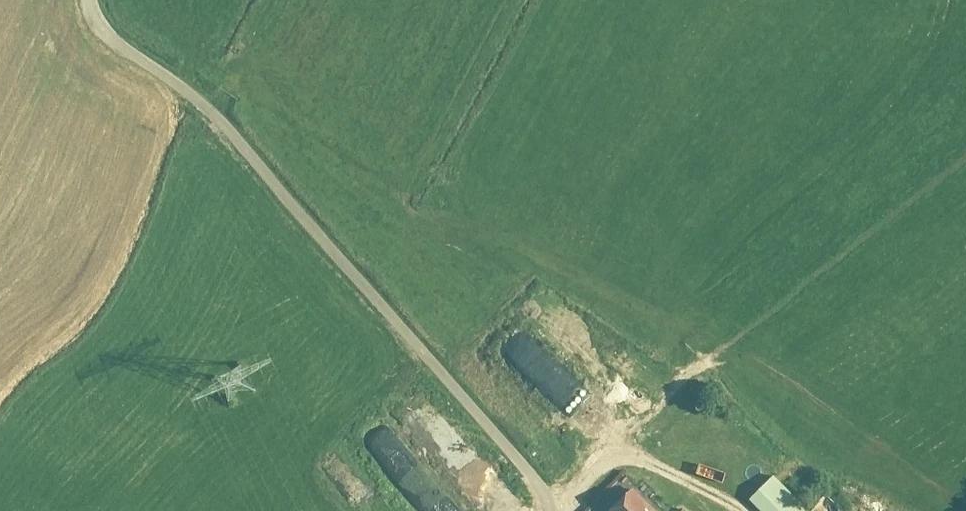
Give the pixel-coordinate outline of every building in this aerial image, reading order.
[(516,375),(535,357),(514,335),(495,353),(516,375)] [(398,489),(409,481),(398,467),(388,475),(398,489)] [(749,507),(752,510),(799,510),(772,484),(749,507)] [(632,492),(613,510),(652,510),(632,492)]
